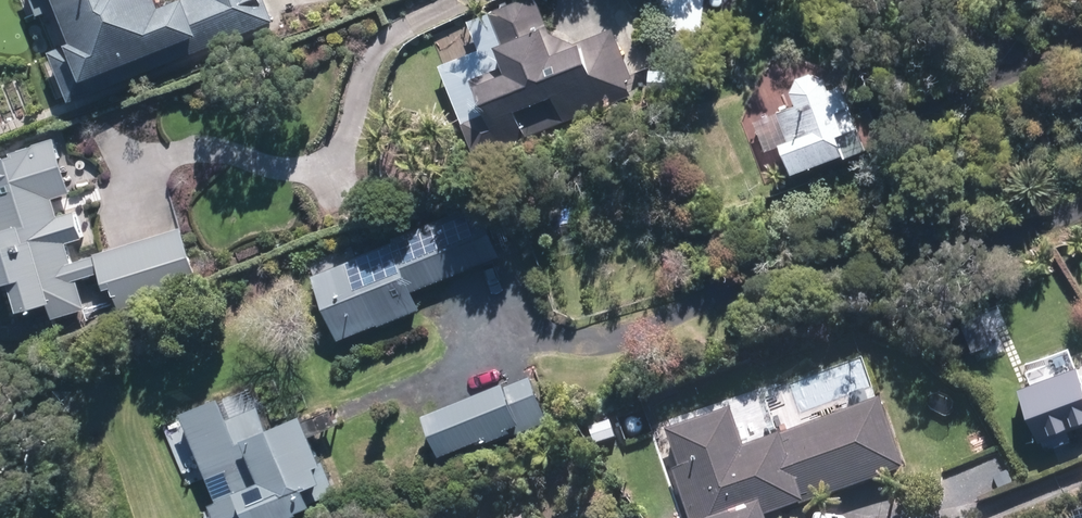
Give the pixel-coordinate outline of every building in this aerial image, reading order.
[(31,8),(42,4),(76,91),(276,12),(272,0),(28,0),(31,8)] [(640,92),(634,78),(640,76),(620,27),(581,42),(558,32),(545,0),(525,0),(498,11),(510,42),(507,44),(515,63),(477,78),(491,111),(465,121),(479,156),(640,92)] [(663,48),(708,52),(712,0),(667,0),(663,48)] [(675,68),(656,68),(657,88),(676,87),(675,68)] [(793,143),(804,173),(863,151),(855,131),(871,125),(863,105),(866,104),(858,81),(844,87),(839,75),(826,69),(810,75),(803,90),(807,102),(784,111),(786,116),(773,121),(782,147),(793,143)] [(651,70),(640,70),(641,86),(651,87),(651,70)] [(9,246),(1,248),(11,284),(24,280),(33,308),(56,302),(60,317),(91,308),(72,241),(88,236),(81,210),(64,215),(58,195),(62,195),(59,182),(70,179),(63,155),(47,160),(42,144),(20,150),(21,154),(0,160),(0,213),(9,246)] [(420,289),(506,254),(485,202),(398,237),(400,241),(319,273),(345,339),(427,307),(420,289)] [(1034,387),(1052,437),(1081,426),(1081,369),(1034,387)] [(517,435),(554,420),(534,371),(428,415),(445,456),(497,435),(499,439),(516,432),(517,435)] [(190,411),(225,499),(217,503),(223,517),(290,517),(326,504),(319,487),(336,480),(330,464),(336,462),(316,413),(275,429),(266,405),(239,415),(230,395),(190,411)] [(752,447),(739,409),(675,430),(687,468),(679,471),(694,517),(776,517),(775,515),(915,469),(892,400),(752,447)]
